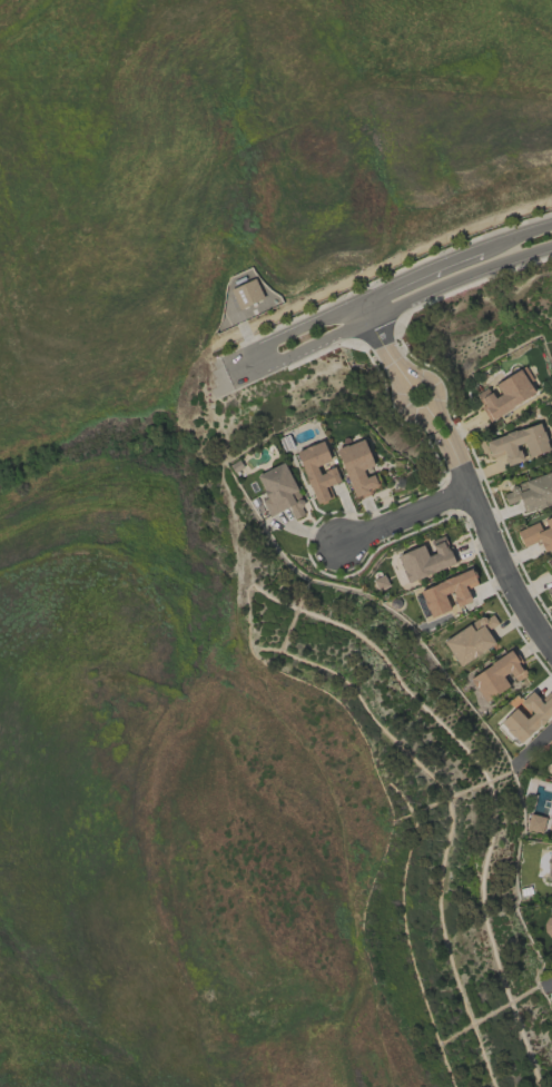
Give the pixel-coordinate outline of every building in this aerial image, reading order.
[(229,289),(238,309),(262,298),(254,278),(229,289)] [(489,419),(533,395),(527,384),(532,381),(524,367),(493,383),(499,394),(493,398),(487,388),(475,394),(489,419)] [(547,451),(539,424),(484,440),(489,458),(502,454),(506,466),(525,460),(524,458),(547,451)] [(335,450),(355,499),(370,493),(368,488),(378,483),(374,473),(365,477),(361,470),(372,465),(362,439),(335,450)] [(295,451),(315,504),(332,498),(327,485),(339,481),(334,468),(318,473),(316,466),(329,461),(322,441),(295,451)] [(266,498),(261,501),(268,516),(288,507),(293,519),(306,513),(283,462),(255,475),(266,498)] [(506,504),(519,500),(523,513),(551,503),(551,473),(501,490),(506,504)] [(522,547),(538,541),(542,551),(551,546),(551,516),(540,521),(516,531),(522,547)] [(456,564),(445,535),(429,541),(434,553),(426,556),(422,545),(396,555),(406,582),(456,564)] [(418,589),(428,617),(449,610),(443,595),(451,592),(456,606),(470,601),(465,589),(476,585),(470,570),(418,589)] [(387,586),(383,576),(373,579),(376,589),(387,586)] [(443,641),(458,666),(494,644),(486,631),(497,624),(490,612),(443,641)] [(483,701),(508,686),(502,677),(509,672),(515,682),(527,674),(512,650),(468,677),(483,701)] [(551,712),(551,696),(549,693),(540,701),(530,691),(519,703),(530,713),(525,719),(513,708),(498,724),(520,745),(551,712)] [(526,830),(543,832),(544,816),(528,814),(526,830)] [(544,919),(545,938),(551,938),(551,919),(544,919)]
